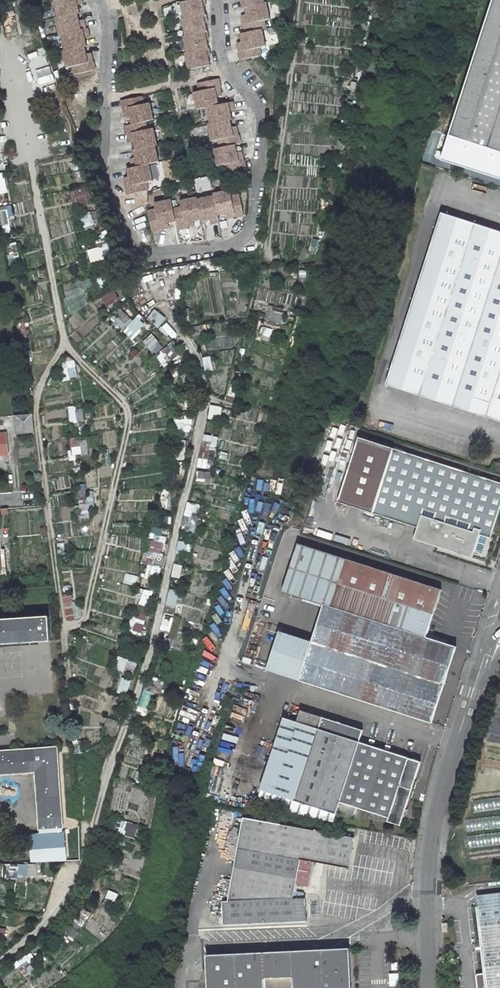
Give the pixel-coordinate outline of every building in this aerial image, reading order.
[(68,67),(73,66),(75,74),(95,70),(92,56),(86,57),(85,54),(84,47),(86,46),(84,38),(83,36),(89,34),(88,28),(86,29),(84,22),(79,24),(78,21),(76,14),(78,13),(77,5),(76,2),(82,1),(82,0),(57,0),(55,0),(58,17),(57,17),(60,34),(62,34),(66,50),(64,50),(68,67)] [(188,52),(186,53),(190,69),(209,65),(207,58),(207,55),(210,54),(209,48),(208,49),(206,41),(205,38),(209,37),(207,31),(206,31),(204,23),(204,21),(207,20),(206,14),(204,14),(203,7),(202,4),(206,3),(205,0),(191,0),(182,2),(185,18),(183,19),(187,35),(185,36),(188,52)] [(244,8),(246,7),(248,15),(248,17),(242,19),(246,33),(242,34),(243,42),(244,44),(238,45),(241,60),(261,56),(259,48),(265,46),(261,29),(265,29),(263,20),(269,19),(266,2),(263,3),(263,0),(242,0),(244,8)] [(445,132),(499,150),(499,0),(486,0),(445,132)] [(209,124),(213,141),(222,139),(224,147),(215,149),(218,166),(224,165),(226,173),(245,168),(242,154),(237,156),(236,153),(234,145),(240,143),(237,129),(232,130),(231,128),(229,120),(231,120),(229,112),(229,109),(235,108),(233,102),(218,105),(216,97),(216,94),(221,93),(218,79),(198,83),(200,91),(194,92),(198,109),(208,107),(211,123),(209,124)] [(125,181),(128,195),(148,190),(146,182),(152,181),(148,164),(158,162),(154,146),(156,145),(153,128),(147,130),(145,122),(153,120),(149,103),(143,104),(141,96),(122,101),(125,115),(131,113),(131,116),(133,124),(125,126),(129,140),(134,139),(135,141),(137,149),(135,149),(136,157),(137,160),(131,161),(132,168),(128,169),(130,176),(131,179),(125,181)] [(445,132),(435,159),(499,180),(499,150),(445,132)] [(2,153),(4,159),(16,156),(15,150),(2,153)] [(71,184),(83,181),(79,168),(75,169),(69,171),(67,171),(71,184)] [(6,173),(0,175),(0,195),(3,195),(2,188),(9,187),(6,173)] [(196,178),(197,194),(211,193),(210,177),(196,178)] [(92,202),(88,190),(82,192),(81,189),(73,191),(77,206),(92,202)] [(190,220),(193,220),(201,218),(201,220),(209,218),(212,217),(213,223),(219,222),(218,214),(226,212),(229,212),(230,218),(244,215),(240,195),(232,197),(231,191),(214,195),(214,197),(198,200),(197,198),(180,202),(181,208),(174,210),(172,200),(155,204),(156,210),(148,212),(152,232),(166,228),(165,222),(168,222),(176,220),(178,229),(192,226),(190,220)] [(9,225),(6,210),(0,211),(0,215),(3,234),(11,232),(10,224),(9,225)] [(92,225),(95,224),(90,211),(80,215),(84,228),(84,227),(92,225)] [(438,213),(385,385),(499,422),(499,233),(438,213)] [(87,236),(95,233),(92,225),(84,227),(87,236)] [(19,262),(15,242),(4,245),(6,257),(7,257),(9,264),(19,262)] [(92,263),(98,261),(94,249),(88,250),(92,263)] [(225,268),(224,262),(204,264),(205,270),(225,268)] [(188,264),(188,265),(183,265),(185,274),(197,272),(196,263),(193,264),(193,263),(188,264)] [(97,278),(100,289),(107,287),(107,286),(115,283),(112,276),(112,273),(97,278)] [(162,274),(143,279),(145,286),(164,281),(162,274)] [(15,291),(20,290),(17,277),(11,279),(15,291)] [(131,298),(140,293),(134,280),(125,284),(131,298)] [(106,307),(114,303),(110,294),(102,297),(106,307)] [(131,306),(125,300),(118,306),(113,312),(114,313),(127,327),(133,319),(134,320),(137,317),(128,308),(131,306)] [(266,320),(283,324),(287,310),(270,305),(266,320)] [(159,327),(165,318),(155,310),(148,319),(159,327)] [(194,311),(183,311),(183,320),(185,325),(194,324),(194,311)] [(125,329),(127,327),(114,313),(110,318),(123,331),(125,329)] [(138,335),(148,321),(139,314),(137,317),(134,320),(133,319),(127,327),(138,335)] [(26,333),(23,316),(17,317),(19,333),(26,333)] [(189,331),(191,335),(207,331),(205,325),(188,328),(185,329),(186,332),(189,331)] [(134,336),(138,335),(127,327),(125,329),(134,336)] [(172,339),(155,327),(146,336),(157,344),(159,341),(167,346),(172,339)] [(153,348),(157,344),(146,336),(143,339),(148,344),(153,348)] [(139,352),(148,344),(143,339),(134,346),(139,352)] [(30,353),(28,342),(21,343),(22,354),(30,353)] [(178,357),(170,347),(163,353),(170,363),(178,357)] [(211,370),(208,353),(202,354),(206,371),(211,370)] [(75,367),(74,360),(66,362),(67,368),(68,369),(68,368),(75,367)] [(182,373),(178,365),(169,369),(174,378),(182,373)] [(76,367),(75,367),(68,368),(71,378),(78,376),(76,367)] [(70,379),(68,369),(67,368),(60,370),(63,381),(70,379)] [(232,381),(228,395),(226,400),(233,403),(235,398),(234,397),(236,388),(234,388),(236,382),(232,381)] [(220,417),(220,406),(210,405),(209,417),(220,417)] [(85,425),(83,408),(75,410),(75,406),(68,407),(69,419),(76,418),(78,426),(85,425)] [(18,433),(35,432),(32,414),(31,414),(15,415),(16,425),(17,425),(18,433)] [(204,435),(199,459),(198,467),(206,469),(208,459),(212,460),(214,450),(216,448),(218,438),(204,435)] [(89,455),(87,439),(80,440),(79,438),(71,439),(73,460),(82,458),(81,456),(89,455)] [(176,459),(184,459),(185,441),(176,440),(176,459)] [(419,523),(417,528),(413,540),(472,558),(480,534),(491,538),(499,508),(499,483),(403,453),(383,517),(407,525),(409,519),(419,523)] [(178,479),(181,468),(182,463),(176,462),(173,478),(178,479)] [(494,463),(491,470),(499,473),(499,465),(494,463)] [(198,477),(199,477),(205,479),(204,481),(210,483),(212,473),(199,471),(198,477)] [(86,496),(83,481),(77,482),(79,497),(86,496)] [(175,501),(177,490),(170,489),(168,499),(175,501)] [(89,508),(94,507),(93,491),(87,491),(88,504),(80,506),(82,521),(90,520),(89,508)] [(184,515),(193,516),(196,502),(188,500),(184,515)] [(197,521),(198,518),(184,515),(181,531),(193,533),(195,521),(197,521)] [(417,528),(419,523),(409,519),(407,525),(417,528)] [(166,538),(164,538),(154,535),(150,551),(162,554),(166,538)] [(185,555),(188,543),(179,541),(176,552),(185,555)] [(318,550),(309,574),(330,582),(339,558),(318,550)] [(346,561),(338,585),(432,617),(441,592),(346,561)] [(155,575),(156,568),(148,566),(145,578),(153,579),(155,575)] [(122,583),(135,586),(138,576),(125,573),(122,583)] [(432,617),(338,585),(331,607),(405,632),(409,620),(429,627),(432,617)] [(155,592),(148,590),(144,589),(144,590),(137,587),(134,596),(141,599),(138,606),(146,609),(149,603),(151,599),(152,599),(154,596),(155,592)] [(174,606),(178,591),(169,589),(166,604),(174,606)] [(71,604),(65,606),(67,620),(74,619),(71,604)] [(429,627),(409,620),(405,632),(331,607),(324,605),(299,681),(432,724),(457,649),(425,638),(429,627)] [(137,634),(145,635),(150,614),(145,613),(144,614),(133,611),(128,632),(137,634)] [(169,631),(173,619),(164,616),(161,629),(169,631)] [(50,640),(48,617),(0,620),(0,643),(50,640)] [(136,641),(145,644),(145,635),(137,634),(136,641)] [(133,674),(137,664),(118,658),(115,667),(133,674)] [(164,681),(150,676),(146,688),(161,693),(164,681)] [(118,692),(126,694),(130,681),(122,678),(118,692)] [(146,716),(155,692),(144,689),(136,713),(146,716)] [(123,712),(127,700),(120,698),(117,710),(123,712)] [(333,822),(340,802),(359,743),(364,731),(301,710),(297,723),(284,719),(257,805),(333,822)] [(114,738),(119,721),(113,719),(108,718),(105,726),(107,726),(106,737),(114,738)] [(401,826),(421,763),(359,743),(340,802),(388,818),(387,822),(401,826)] [(63,828),(57,747),(0,751),(0,774),(36,772),(39,829),(63,828)] [(151,777),(153,772),(142,768),(138,779),(154,785),(156,779),(151,777)] [(355,816),(357,810),(340,804),(338,810),(355,816)] [(352,876),(389,883),(391,869),(395,869),(394,858),(396,845),(243,818),(226,902),(221,903),(222,926),(305,922),(304,898),(291,899),(299,859),(353,869),(352,876)] [(128,839),(131,840),(136,826),(126,823),(126,825),(117,822),(114,831),(128,836),(128,839)] [(478,897),(479,909),(499,906),(499,894),(478,897)] [(111,910),(114,902),(105,899),(102,906),(111,910)] [(479,909),(488,987),(499,987),(499,906),(479,909)] [(75,931),(80,925),(74,920),(69,926),(75,931)] [(77,933),(75,931),(69,926),(56,940),(65,948),(74,939),(73,938),(77,933)] [(348,948),(205,955),(206,987),(350,987),(348,948)] [(30,955),(24,960),(32,971),(39,966),(30,955)] [(30,970),(24,962),(17,967),(24,975),(30,970)]
